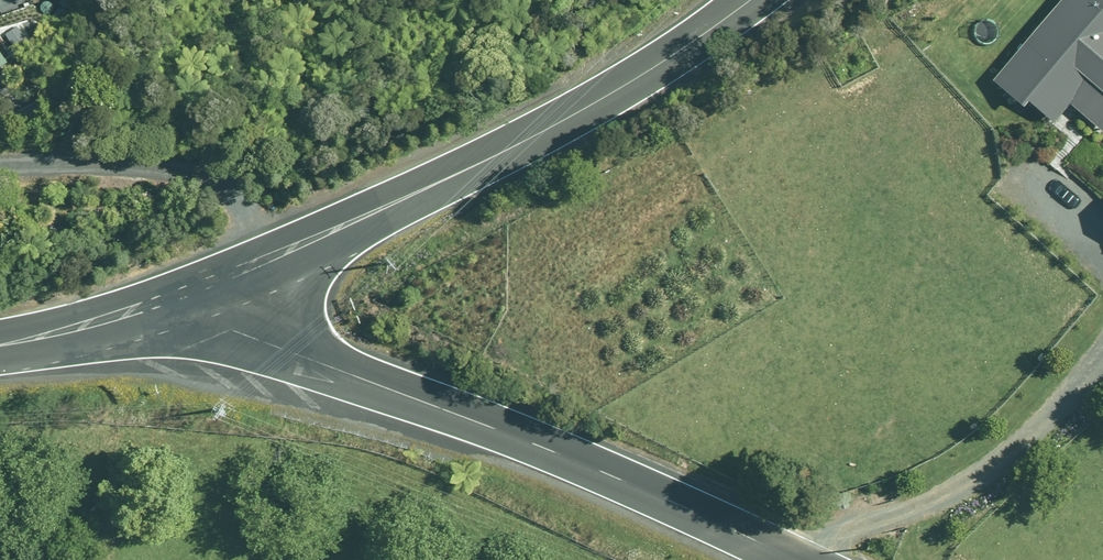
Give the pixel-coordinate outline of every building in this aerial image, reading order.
[(1102,129),(1102,0),(1062,0),(991,81),(1021,108),(1026,102),(1049,122),(1066,103),(1100,133),(1102,129)]
